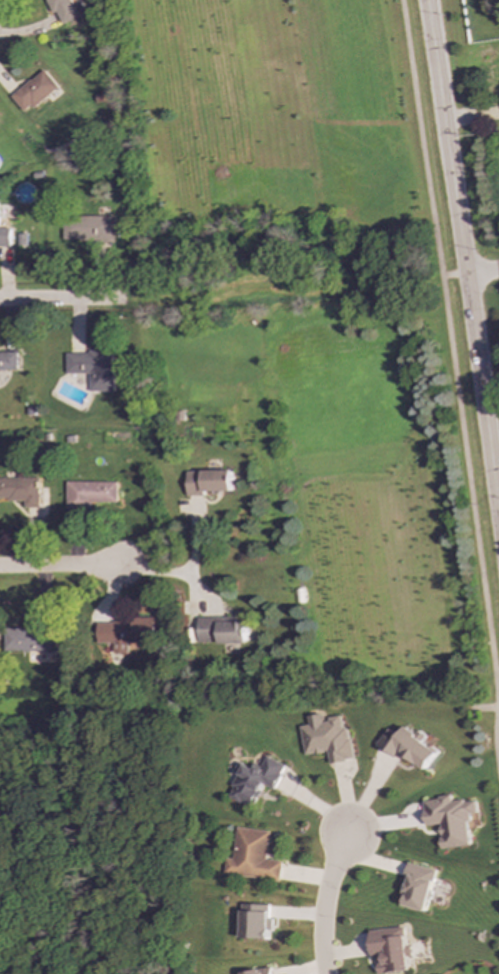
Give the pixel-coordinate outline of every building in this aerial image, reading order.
[(51,15),(57,13),(62,25),(80,18),(73,0),(45,0),(51,15)] [(26,114),(58,86),(43,69),(11,97),(26,114)] [(61,216),(61,241),(110,242),(111,217),(61,216)] [(9,247),(10,228),(0,228),(0,247),(9,247)] [(16,370),(16,352),(0,352),(0,370),(16,370)] [(112,391),(112,352),(64,352),(65,373),(88,373),(88,391),(112,391)] [(231,470),(186,471),(187,496),(203,496),(203,492),(231,491),(231,470)] [(40,478),(0,477),(0,500),(24,500),(24,508),(39,508),(40,478)] [(117,482),(66,482),(66,509),(91,509),(91,502),(117,503),(117,482)] [(247,622),(236,622),(236,617),(198,617),(198,644),(247,643),(247,622)] [(128,654),(128,643),(155,643),(155,620),(98,620),(97,653),(128,654)] [(49,621),(28,622),(29,628),(4,629),(5,653),(28,652),(29,662),(51,661),(49,621)] [(306,755),(329,752),(331,763),(355,760),(351,728),(344,728),(342,716),(330,717),(330,721),(324,722),(323,715),(310,716),(311,725),(303,726),(306,755)] [(439,752),(425,742),(428,737),(419,730),(417,733),(407,726),(400,736),(389,728),(380,742),(425,773),(439,752)] [(287,765),(266,756),(260,770),(240,762),(236,772),(240,773),(230,797),(254,807),(264,785),(276,790),(287,765)] [(473,845),(469,814),(479,813),(478,800),(454,802),(453,797),(425,800),(428,826),(441,824),(444,849),(473,845)] [(268,859),(271,831),(238,828),(234,859),(227,858),(225,875),(281,881),(283,861),(268,859)] [(427,911),(438,870),(410,863),(406,879),(409,880),(403,905),(427,911)] [(271,905),(243,904),(242,938),(270,939),(271,905)] [(370,931),(373,960),(378,960),(379,973),(411,971),(406,927),(370,931)]
